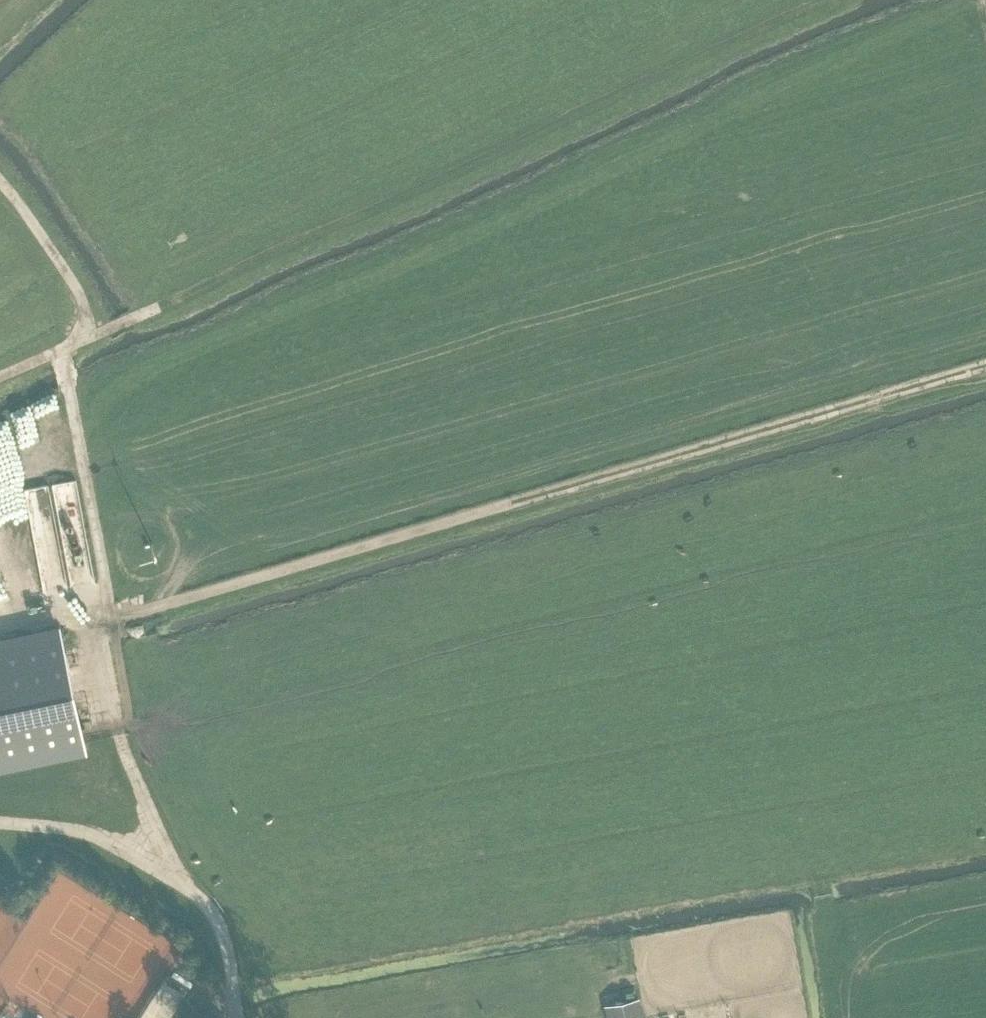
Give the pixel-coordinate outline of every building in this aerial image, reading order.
[(59,629),(0,641),(0,766),(84,748),(59,629)] [(608,1017),(642,1017),(638,998),(606,1005),(608,1017)]
